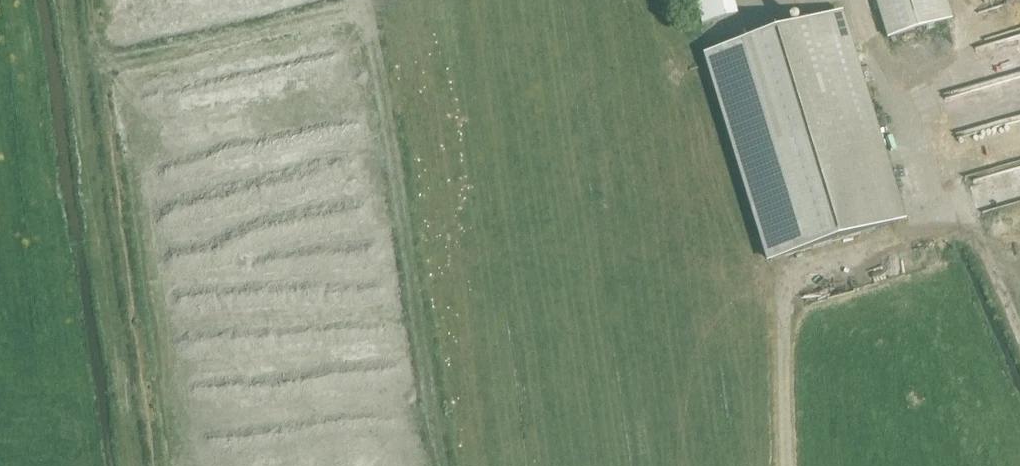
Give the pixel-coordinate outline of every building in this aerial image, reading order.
[(711,11),(748,1),(747,0),(708,0),(711,11)] [(887,38),(952,18),(947,0),(875,0),(887,38)] [(839,13),(707,52),(770,261),(902,221),(839,13)] [(909,155),(915,180),(925,177),(919,153),(909,155)]
